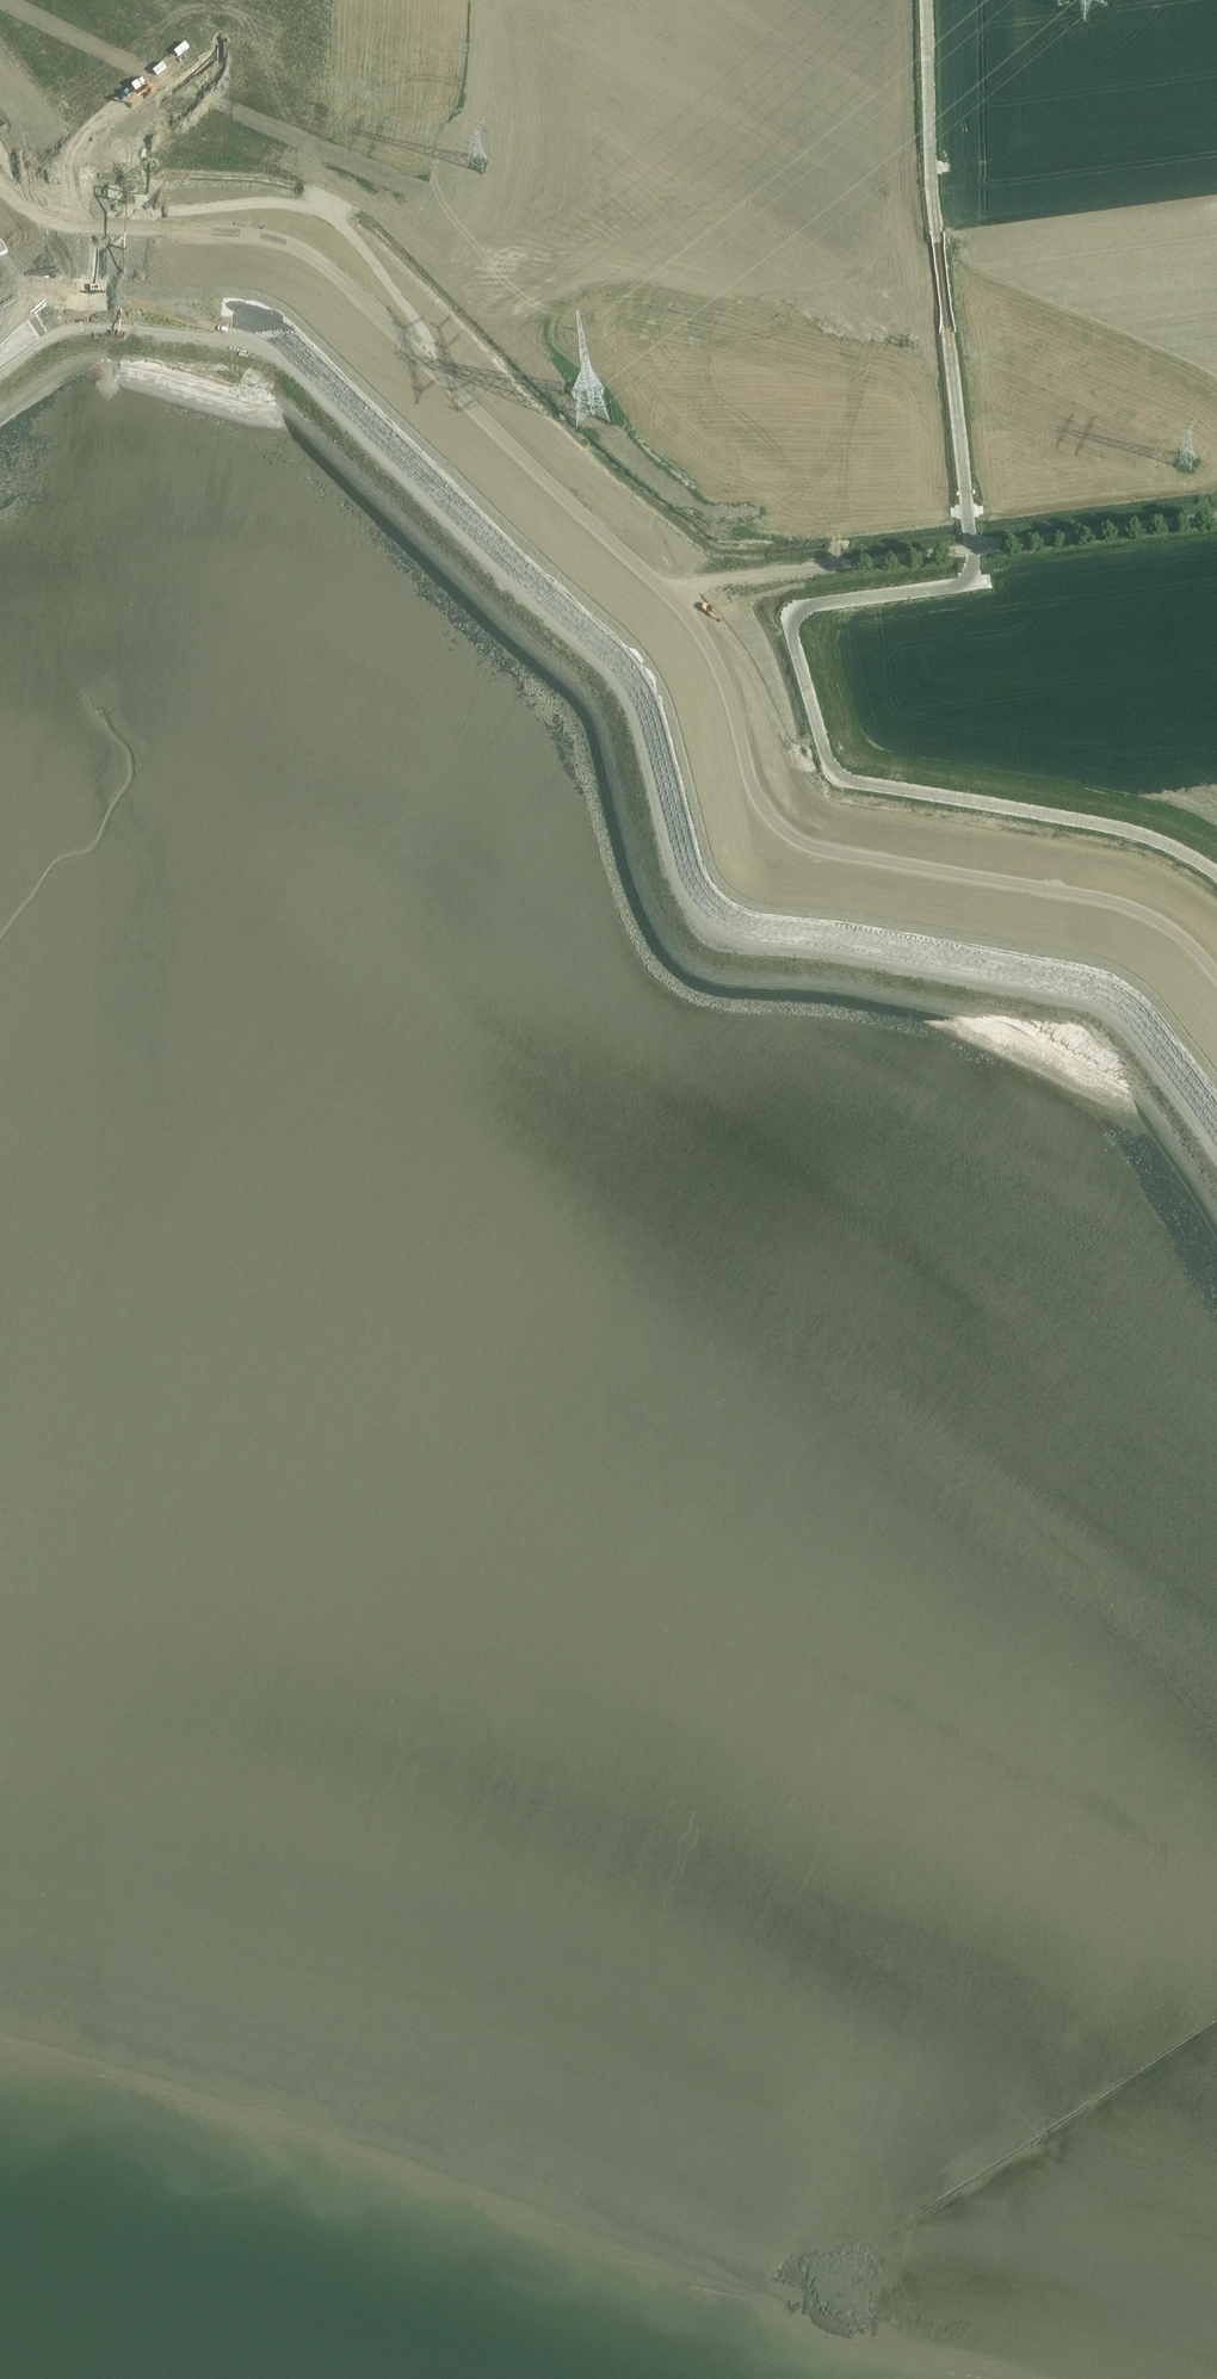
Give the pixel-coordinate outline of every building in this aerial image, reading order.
[(53,310),(40,317),(44,324),(57,317),(53,310)]
